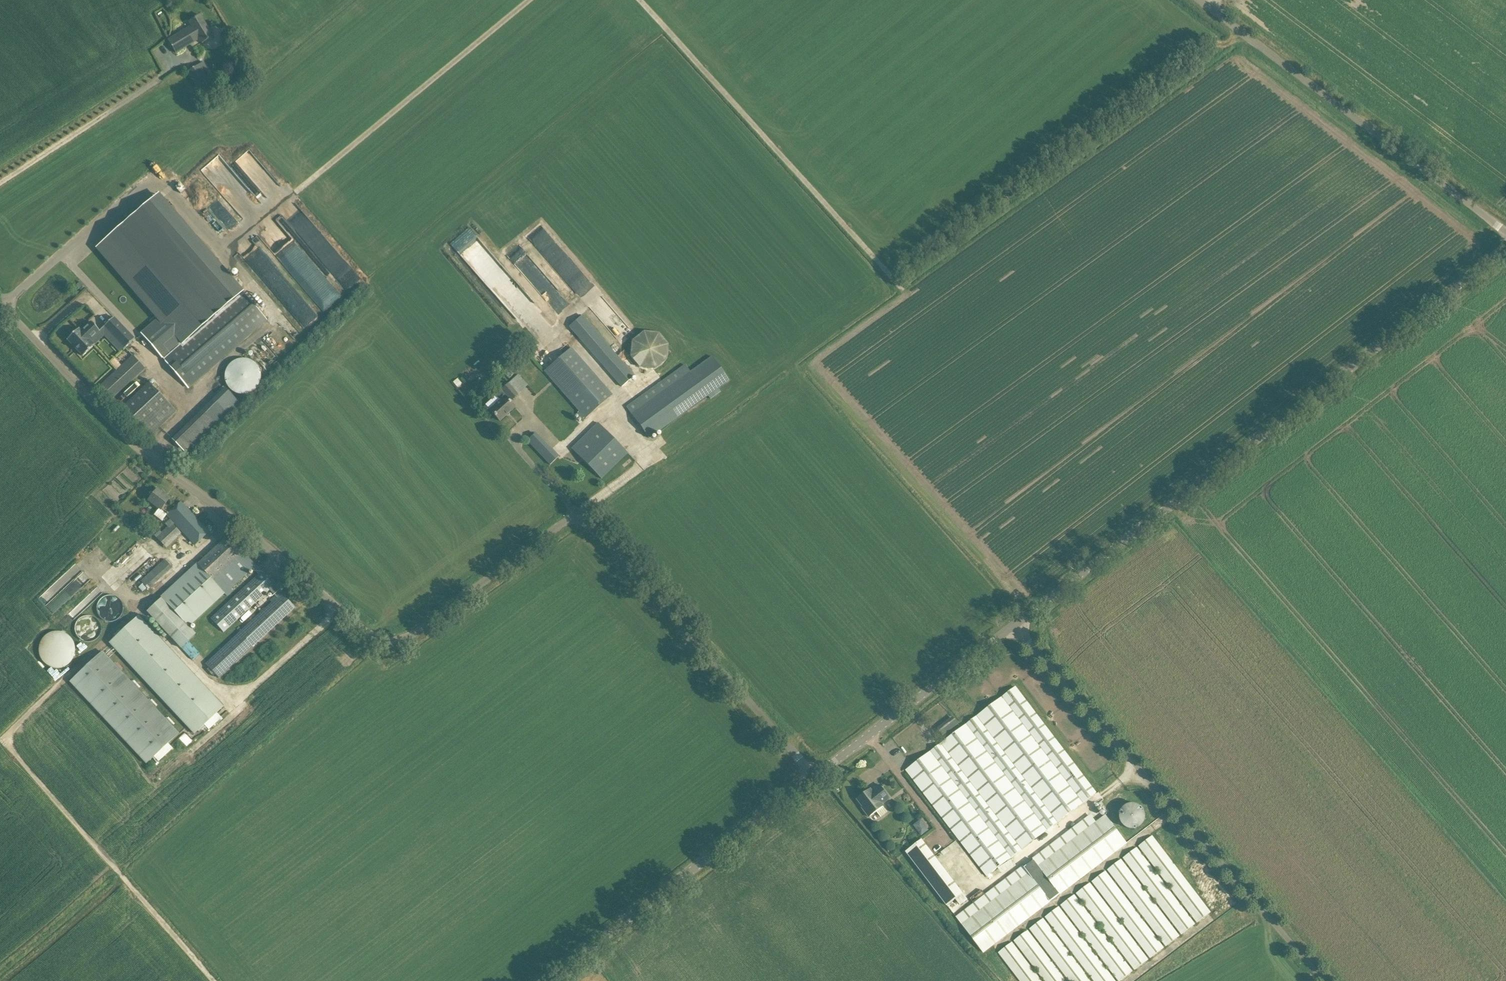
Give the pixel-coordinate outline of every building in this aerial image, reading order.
[(202,43),(213,37),(200,15),(189,21),(192,26),(168,40),(176,53),(200,39),(202,43)] [(198,88),(208,82),(198,65),(188,71),(198,88)] [(238,213),(254,200),(221,158),(204,171),(238,213)] [(157,194),(98,246),(160,317),(141,333),(162,357),(163,356),(240,289),(157,194)] [(323,310),(339,297),(294,242),(301,237),(286,219),(280,224),(277,221),(254,240),(280,273),(287,267),(323,310)] [(488,260),(493,256),(470,227),(453,241),(470,262),(475,258),(482,253),(488,260)] [(508,257),(541,293),(552,283),(519,247),(508,257)] [(563,274),(557,266),(556,267),(569,284),(581,275),(570,260),(565,263),(569,270),(563,274)] [(163,356),(162,357),(189,388),(267,319),(266,318),(240,289),(163,356)] [(582,315),(569,326),(621,386),(633,376),(634,375),(582,315)] [(135,339),(114,317),(104,326),(125,348),(135,339)] [(89,341),(99,331),(91,322),(81,331),(78,329),(67,340),(82,356),(94,346),(89,341)] [(641,368),(655,369),(667,360),(668,345),(659,333),(644,331),(632,341),(631,356),(641,368)] [(570,347),(543,369),(580,413),(578,415),(582,420),(584,418),(611,396),(570,347)] [(96,389),(108,402),(144,367),(132,354),(96,389)] [(686,365),(648,392),(627,407),(649,437),(707,395),(710,399),(716,394),(713,390),(728,379),(711,357),(691,372),(686,365)] [(227,385),(229,389),(233,392),(238,394),(243,395),(249,394),(255,390),(259,385),(261,380),(261,374),(259,368),(256,364),(252,361),(248,359),(242,358),(237,360),(232,363),(228,366),(226,370),(225,376),(225,381),(227,385)] [(120,411),(147,439),(177,409),(149,381),(120,411)] [(518,394),(511,387),(508,384),(502,389),(506,395),(490,410),(500,421),(515,407),(509,401),(511,399),(512,400),(518,394)] [(206,405),(220,419),(229,410),(214,396),(206,405)] [(572,449),(601,479),(627,453),(597,423),(572,449)] [(527,441),(550,465),(559,456),(536,432),(527,441)] [(151,497),(149,500),(159,508),(154,515),(162,521),(167,515),(168,515),(173,509),(166,504),(170,498),(158,489),(151,497)] [(160,530),(154,535),(165,547),(181,532),(174,524),(175,523),(195,545),(209,532),(181,501),(173,509),(168,515),(171,518),(165,524),(169,527),(163,533),(160,530)] [(228,535),(147,611),(181,648),(196,634),(189,627),(225,594),(220,589),(221,587),(226,592),(247,573),(253,579),(212,618),(224,632),(269,590),(276,597),(275,598),(206,664),(219,678),(295,607),(228,535)] [(141,581),(149,589),(172,567),(165,559),(141,581)] [(105,621),(109,622),(113,621),(116,621),(119,618),(122,615),(124,609),(123,604),(121,600),(118,597),(114,595),(110,595),(105,596),(101,599),(98,603),(97,608),(98,612),(99,616),(102,619),(105,621)] [(101,623),(99,620),(95,617),(91,616),(87,615),(83,616),(80,618),(76,623),(75,627),(75,632),(77,637),(81,640),(86,642),(90,642),(96,640),(99,636),(101,632),(102,627),(101,623)] [(109,643),(194,734),(224,706),(139,615),(109,643)] [(80,655),(80,653),(79,652),(79,650),(78,648),(78,647),(77,646),(76,644),(75,643),(74,641),(72,640),(71,639),(70,638),(68,638),(67,637),(65,636),(63,636),(61,636),(59,636),(58,636),(56,637),(54,637),(52,638),(51,639),(49,640),(48,641),(47,642),(46,643),(45,644),(44,646),(44,648),(43,650),(42,652),(42,653),(42,655),(42,657),(43,659),(43,661),(44,662),(44,664),(45,665),(47,667),(48,668),(49,670),(51,671),(53,672),(54,672),(56,673),(58,673),(60,673),(61,674),(62,673),(64,673),(65,673),(67,673),(68,672),(70,671),(71,670),(73,669),(74,668),(76,666),(77,665),(78,663),(78,661),(79,659),(79,657),(80,656),(80,655)] [(70,681),(146,764),(179,733),(103,650),(70,681)] [(1015,687),(1002,697),(1083,803),(1096,793),(1015,687)] [(1002,697),(977,716),(1058,822),(1083,803),(1002,697)] [(977,716),(966,724),(972,732),(1047,830),(1058,822),(977,716)] [(938,730),(943,736),(958,724),(954,718),(938,730)] [(966,724),(941,743),(1023,850),(1048,831),(972,732),(966,724)] [(941,743),(930,751),(936,759),(1012,858),(1023,850),(941,743)] [(930,751),(906,770),(987,876),(1012,858),(936,759),(930,751)] [(867,792),(857,799),(863,807),(862,808),(869,817),(870,816),(876,811),(880,817),(881,817),(888,812),(883,806),(884,806),(883,804),(890,798),(880,785),(872,790),(870,792),(868,793),(867,792)] [(1142,807),(1139,805),(1136,804),(1132,804),(1128,804),(1125,806),(1123,808),(1121,810),(1120,813),(1120,817),(1120,820),(1121,823),(1123,825),(1125,827),(1129,829),(1134,829),(1138,828),(1141,826),(1144,823),(1145,820),(1146,817),(1145,813),(1144,809),(1142,807)] [(1030,874),(963,925),(983,952),(1127,843),(1106,815),(1076,837),(1039,866),(1033,858),(1023,866),(1030,874)] [(925,825),(918,830),(922,835),(929,830),(925,825)] [(1139,846),(1197,923),(1211,912),(1153,836),(1139,846)] [(963,893),(928,847),(922,839),(906,851),(947,906),(963,893)] [(1124,858),(1181,934),(1195,924),(1137,848),(1124,858)] [(1108,870),(1166,946),(1180,936),(1121,859),(1108,870)] [(1092,881),(1150,958),(1164,948),(1106,871),(1092,881)] [(1077,893),(1135,970),(1148,959),(1090,883),(1077,893)] [(1119,980),(1120,980),(1133,971),(1075,895),(1061,905),(1119,980)] [(1094,980),(1116,980),(1059,907),(1045,917),(1094,980)] [(1069,980),(1091,980),(1044,919),(1030,929),(1069,980)] [(1045,980),(1066,980),(1028,930),(1014,941),(1045,980)] [(1020,980),(1042,980),(1012,942),(999,953),(1020,980)]
